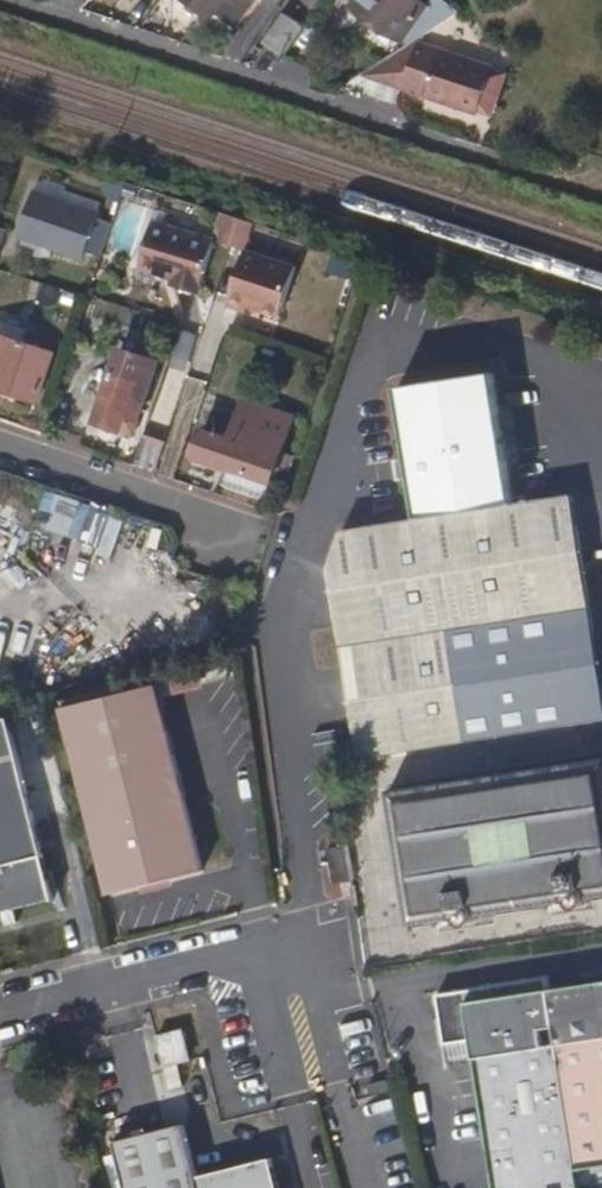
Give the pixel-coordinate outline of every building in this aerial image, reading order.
[(252,0),(188,0),(214,18),(218,11),(235,24),(252,0)] [(421,0),(350,0),(349,1),(411,46),(417,42),(434,31),(465,11),(450,0),(429,0),(426,4),(421,0)] [(282,58),(298,36),(284,26),(268,48),(282,58)] [(495,67),(460,56),(442,50),(417,42),(411,46),(364,76),(426,96),(480,113),(489,84),(495,67)] [(92,213),(31,194),(16,239),(77,258),(92,213)] [(167,285),(195,294),(212,243),(229,249),(239,220),(221,214),(212,239),(153,218),(135,269),(168,281),(167,285)] [(2,246),(6,247),(8,239),(0,237),(0,250),(2,246)] [(296,267),(246,251),(227,306),(245,312),(247,306),(280,317),(296,267)] [(0,335),(0,388),(37,401),(53,353),(0,335)] [(123,347),(99,422),(124,430),(129,417),(140,421),(161,360),(123,347)] [(399,384),(418,518),(516,504),(498,370),(399,384)] [(266,496),(291,414),(243,399),(230,437),(202,427),(192,456),(233,470),(229,483),(266,496)] [(268,497),(295,415),(291,414),(266,496),(268,497)] [(129,417),(124,430),(136,434),(140,421),(129,417)] [(47,489),(35,522),(91,542),(103,510),(47,489)] [(363,762),(601,721),(601,647),(575,491),(516,504),(418,518),(345,530),(328,559),(363,762)] [(157,684),(66,707),(114,901),(205,878),(157,684)] [(0,721),(0,913),(54,900),(9,719),(0,721)] [(397,794),(415,922),(601,896),(601,765),(397,794)] [(550,990),(548,977),(438,994),(445,1043),(478,1039),(480,1055),(476,1056),(496,1187),(581,1187),(578,1169),(601,1165),(601,982),(550,990)] [(191,1060),(183,1031),(157,1037),(164,1067),(191,1060)] [(168,1069),(173,1090),(186,1087),(180,1065),(168,1069)] [(272,1164),(197,1183),(185,1130),(115,1147),(125,1187),(278,1187),(272,1164)]
